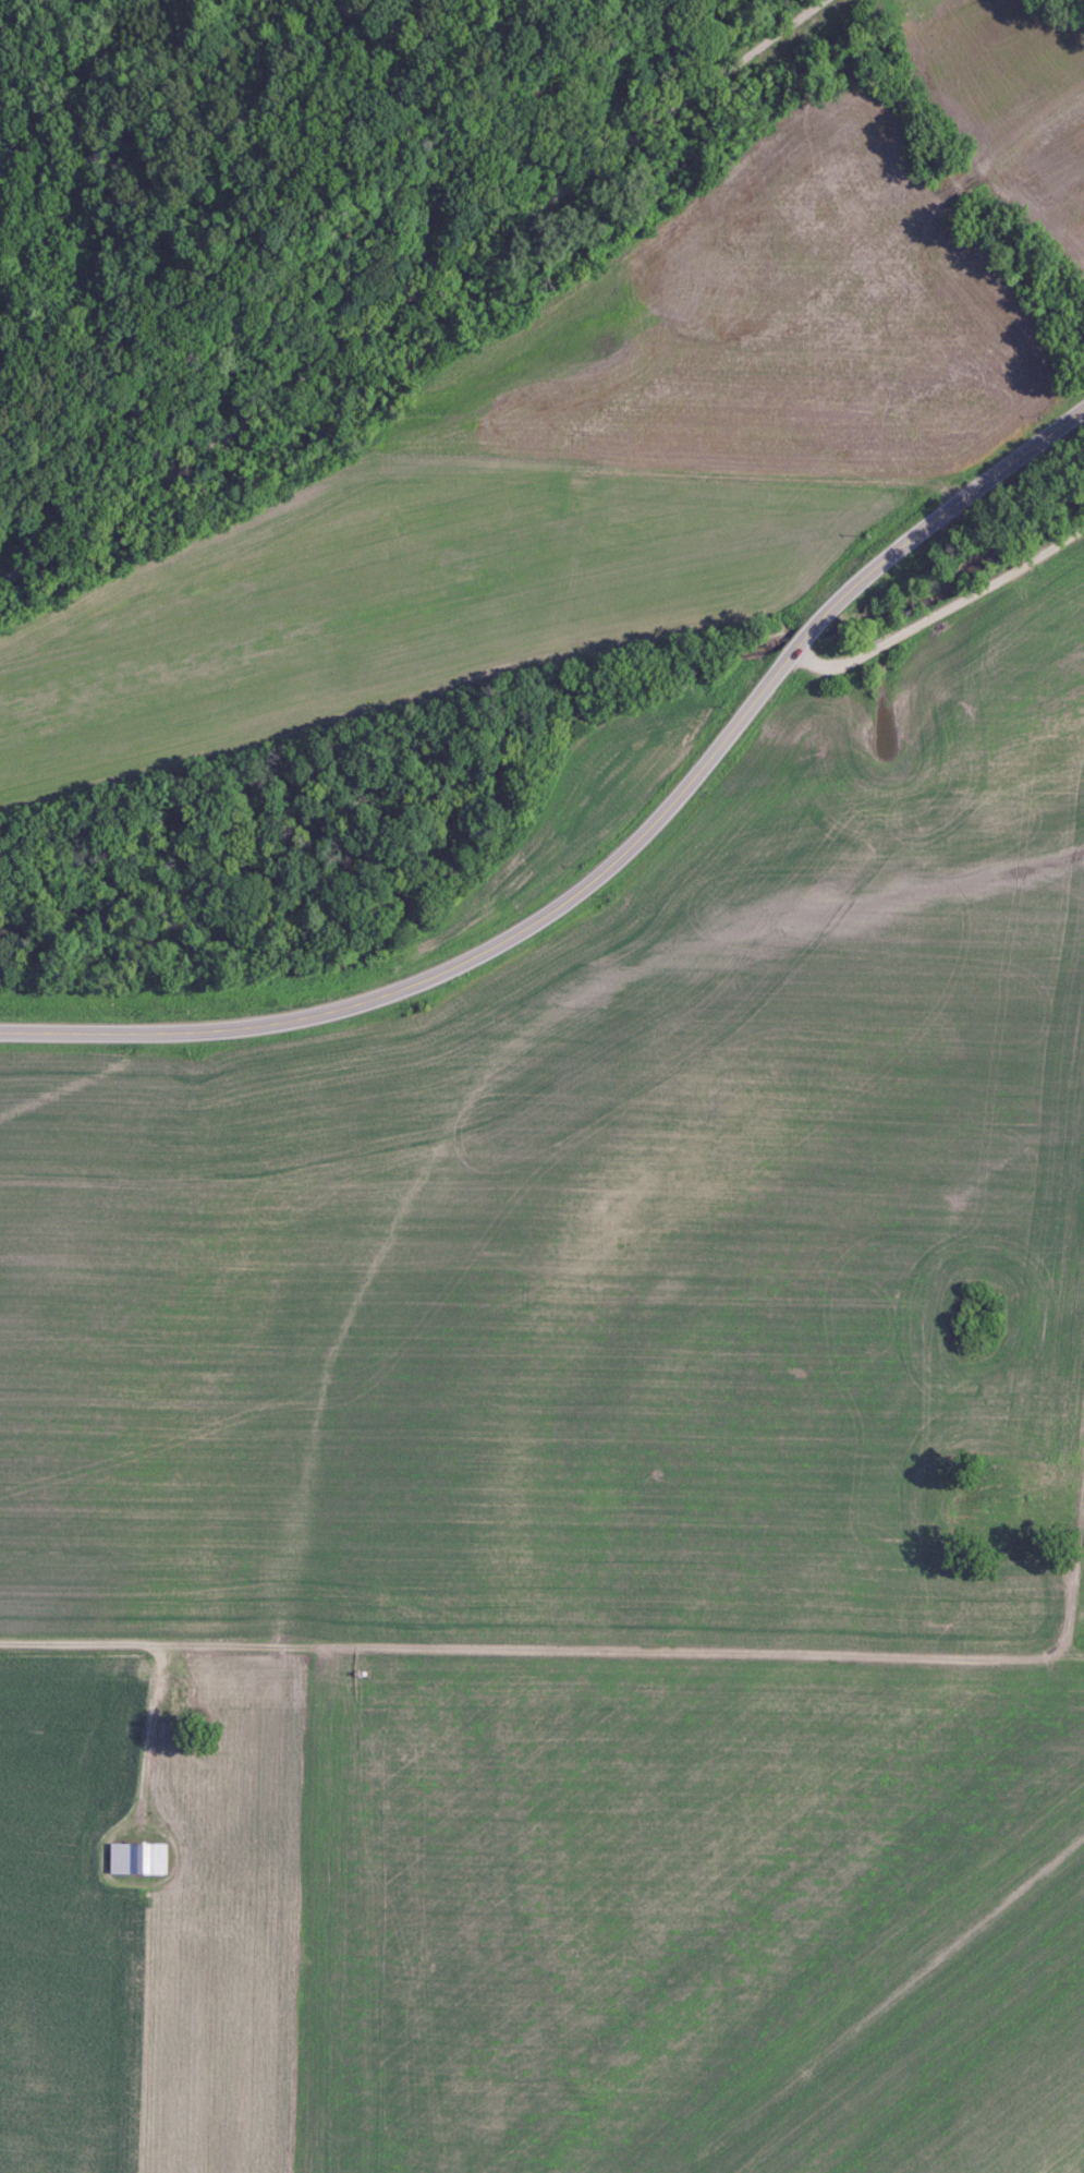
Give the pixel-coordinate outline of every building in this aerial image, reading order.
[(163,1875),(163,1844),(107,1844),(107,1875),(163,1875)]
